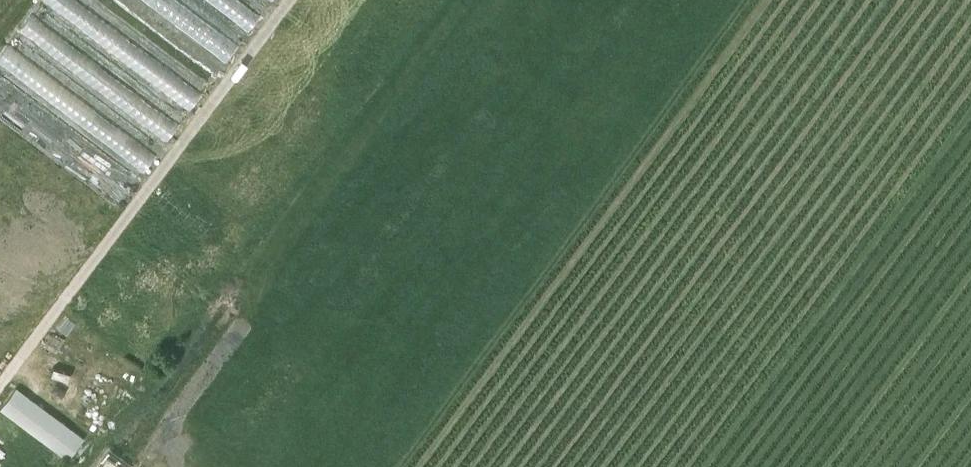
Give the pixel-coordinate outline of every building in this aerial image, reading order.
[(205,90),(80,0),(42,0),(192,108),(205,90)] [(195,34),(186,46),(222,70),(265,9),(251,0),(147,0),(195,34)] [(148,167),(160,151),(6,45),(0,55),(0,65),(148,167)] [(17,385),(1,407),(69,458),(86,435),(17,385)] [(0,446),(0,466),(28,466),(0,446)]
